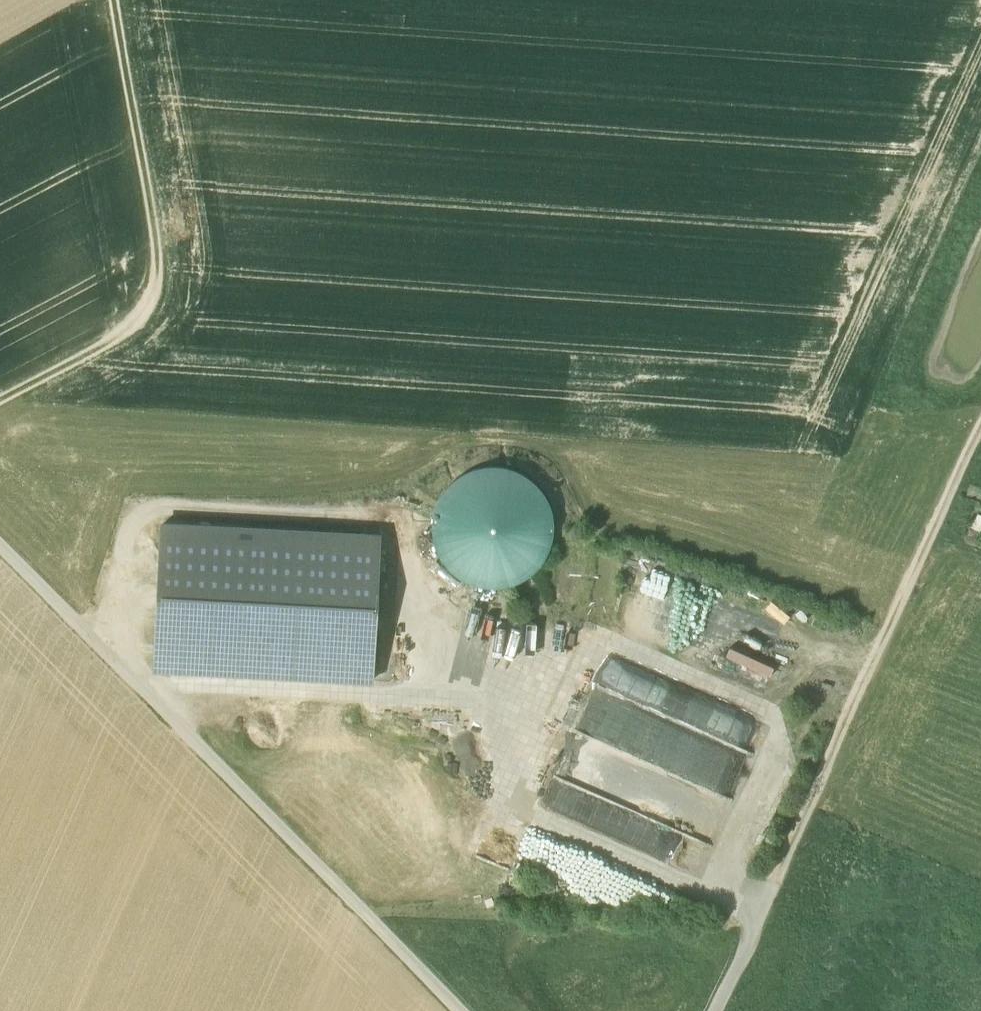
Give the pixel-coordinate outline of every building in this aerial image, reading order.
[(534,461),(428,482),(450,590),(556,569),(534,461)] [(371,684),(378,547),(161,536),(154,673),(371,684)] [(726,654),(769,675),(773,667),(731,646),(726,654)] [(583,768),(585,764),(565,754),(553,776),(584,791),(592,776),(592,777),(594,773),(583,768)] [(598,827),(607,807),(588,799),(585,805),(579,802),(573,816),(598,827)]
